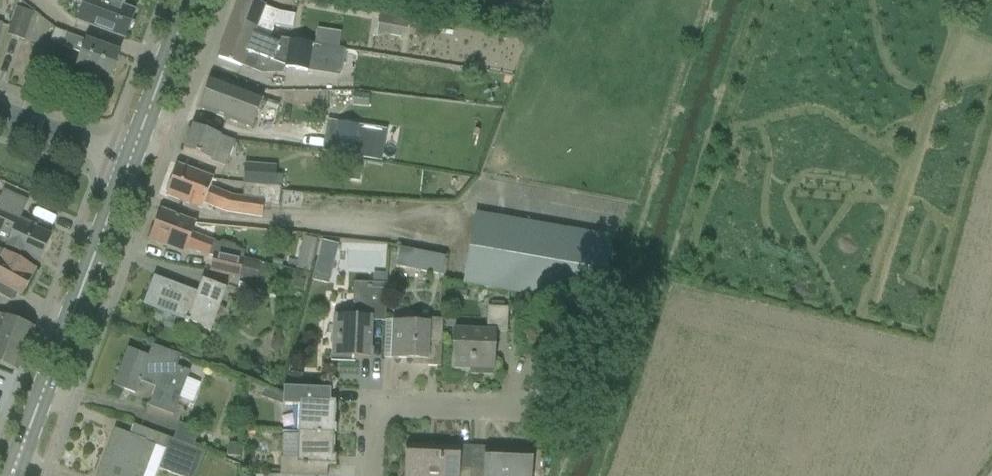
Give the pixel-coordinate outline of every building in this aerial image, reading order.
[(106,32),(125,39),(125,38),(135,12),(124,7),(126,0),(85,0),(78,21),(106,32)] [(230,27),(253,36),(254,36),(269,41),(274,27),(293,30),(295,16),(280,13),(245,0),(240,0),(230,27)] [(33,13),(18,8),(9,34),(24,39),(33,13)] [(381,17),(378,33),(403,37),(406,22),(381,17)] [(283,74),(286,67),(286,68),(307,72),(308,71),(340,76),(345,50),(312,44),(280,39),(279,45),(269,41),(254,36),(253,36),(230,27),(218,59),(242,67),(243,65),(268,75),(283,74)] [(119,53),(101,46),(55,29),(50,42),(81,54),(76,67),(110,80),(119,53)] [(262,99),(211,80),(199,110),(251,129),(262,99)] [(368,116),(370,95),(354,94),(352,114),(368,116)] [(331,154),(334,154),(362,158),(367,159),(371,136),(358,135),(360,126),(336,122),(331,154)] [(235,142),(193,126),(184,151),(226,167),(235,142)] [(360,166),(362,158),(334,154),(333,161),(347,163),(345,176),(359,178),(360,166)] [(245,184),(281,187),(283,187),(284,175),(276,174),(277,167),(245,164),(243,184),(245,184)] [(281,187),(245,184),(243,198),(233,197),(210,188),(213,180),(178,167),(172,182),(170,182),(166,192),(168,193),(167,196),(202,209),(204,204),(226,213),(262,218),(263,206),(279,208),(281,187)] [(39,262),(50,237),(34,230),(36,227),(20,220),(28,202),(3,191),(0,198),(0,232),(11,237),(6,248),(39,262)] [(192,234),(195,225),(195,224),(161,211),(155,229),(152,228),(149,236),(151,238),(150,240),(185,253),(186,249),(207,257),(213,242),(192,234)] [(486,287),(599,306),(611,238),(476,215),(464,283),(486,287)] [(310,272),(317,241),(303,238),(296,269),(310,272)] [(338,246),(321,242),(312,281),(329,285),(338,246)] [(442,276),(445,258),(400,249),(396,267),(442,276)] [(22,296),(24,294),(26,295),(32,286),(32,283),(30,282),(32,280),(30,279),(35,270),(19,259),(18,260),(0,251),(0,283),(22,296)] [(240,278),(240,277),(244,261),(215,254),(211,271),(240,278)] [(244,261),(240,277),(257,281),(258,276),(260,266),(244,261)] [(197,294),(154,277),(154,279),(156,280),(146,305),(144,304),(144,305),(211,331),(227,289),(202,280),(197,294)] [(305,281),(293,278),(291,287),(303,290),(305,281)] [(387,285),(384,285),(355,284),(354,283),(353,303),(354,303),(353,317),(332,316),(331,357),(370,358),(371,322),(372,305),(386,306),(387,285)] [(466,286),(456,285),(455,296),(465,297),(466,286)] [(495,332),(507,333),(508,308),(488,308),(487,331),(454,330),(452,368),(471,369),(471,375),(493,376),(495,332)] [(17,372),(34,328),(0,315),(0,365),(17,372)] [(414,319),(414,324),(393,323),(392,359),(426,360),(426,367),(441,367),(443,320),(414,319)] [(181,357),(152,346),(148,357),(131,351),(117,388),(136,395),(142,379),(156,384),(148,407),(173,416),(190,372),(177,367),(181,357)] [(288,388),(299,389),(300,375),(288,375),(288,388)] [(298,433),(334,435),(334,434),(332,434),(332,426),(334,426),(335,403),(330,402),(331,390),(299,389),(288,388),(283,388),(283,396),(265,389),(262,398),(283,406),(299,407),(298,433)] [(194,448),(200,431),(179,424),(173,440),(194,448)] [(157,447),(165,450),(169,439),(169,438),(134,425),(130,436),(115,430),(109,446),(113,447),(110,457),(106,455),(98,475),(145,475),(157,447)] [(328,466),(333,467),(333,466),(331,465),(331,458),(333,458),(334,435),(298,433),(296,459),(280,458),(280,475),(327,475),(328,466)] [(165,450),(166,451),(159,470),(175,475),(196,475),(205,453),(169,439),(165,450)] [(228,443),(227,457),(241,458),(242,444),(228,443)] [(471,470),(459,469),(460,448),(439,447),(439,450),(428,450),(428,447),(406,446),(405,475),(471,475),(471,470)] [(485,449),(484,470),(471,470),(471,475),(532,475),(533,451),(514,450),(514,453),(486,452),(486,449),(485,449)]
